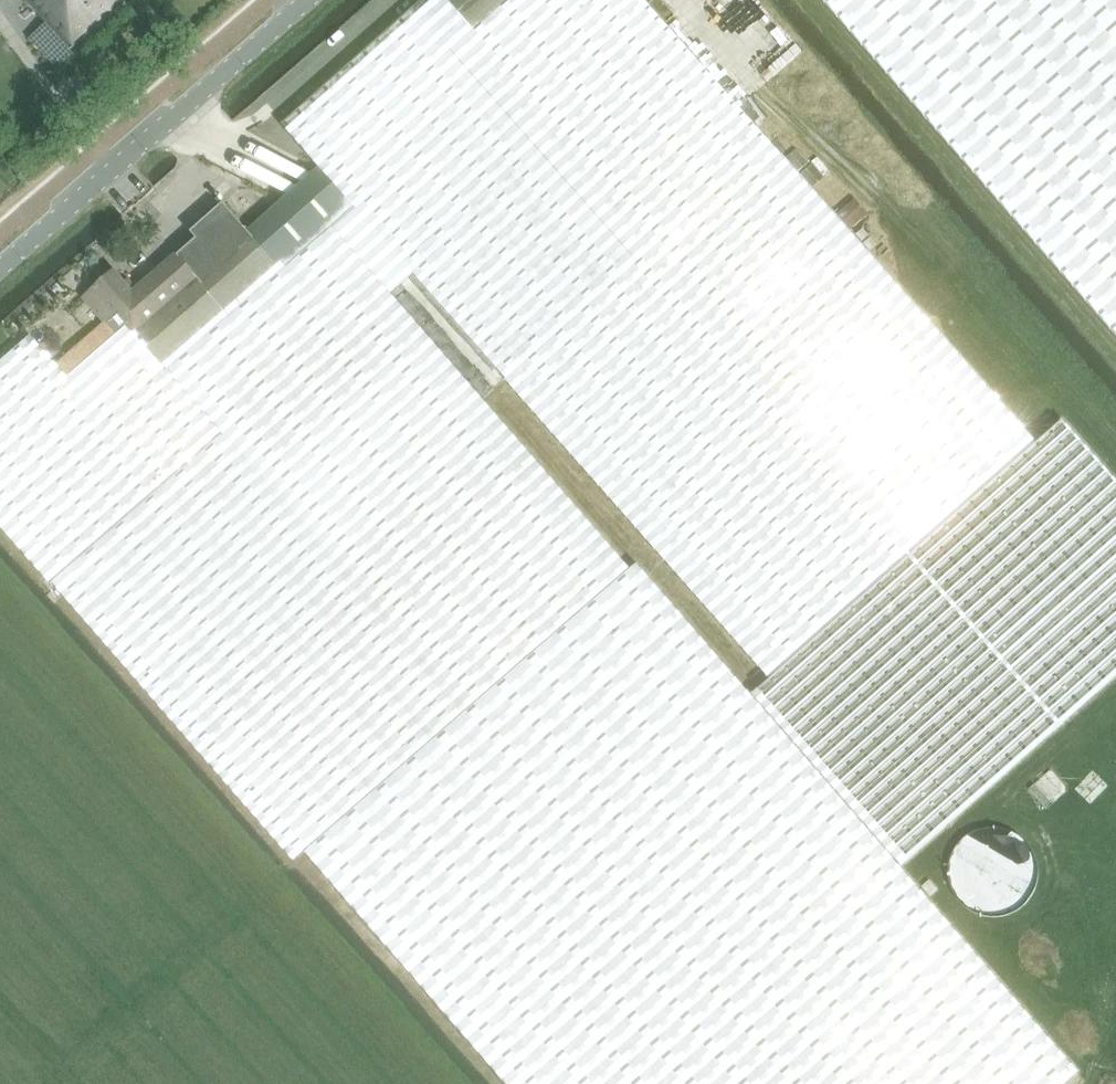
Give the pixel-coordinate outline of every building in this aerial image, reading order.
[(71,49),(124,2),(123,0),(28,0),(71,49)] [(769,677),(1035,442),(982,381),(644,0),(423,0),(282,125),(507,379),(506,380),(507,381),(586,470),(769,677)] [(1115,335),(1115,0),(823,0),(1115,335)] [(900,867),(750,694),(636,563),(630,568),(333,226),(354,208),(320,168),(299,187),(248,231),(224,202),(191,231),(197,238),(178,254),(200,280),(138,334),(137,335),(128,324),(67,377),(31,335),(0,363),(0,526),(50,583),(51,582),(295,862),(306,852),(507,1083),(1066,1083),(1079,1073),(900,867)] [(200,280),(178,254),(136,290),(127,280),(124,283),(113,271),(93,288),(94,289),(84,297),(107,323),(119,312),(122,315),(138,334),(200,280)] [(750,694),(900,867),(1115,676),(1115,479),(1062,418),(1035,442),(769,677),(750,694)]
